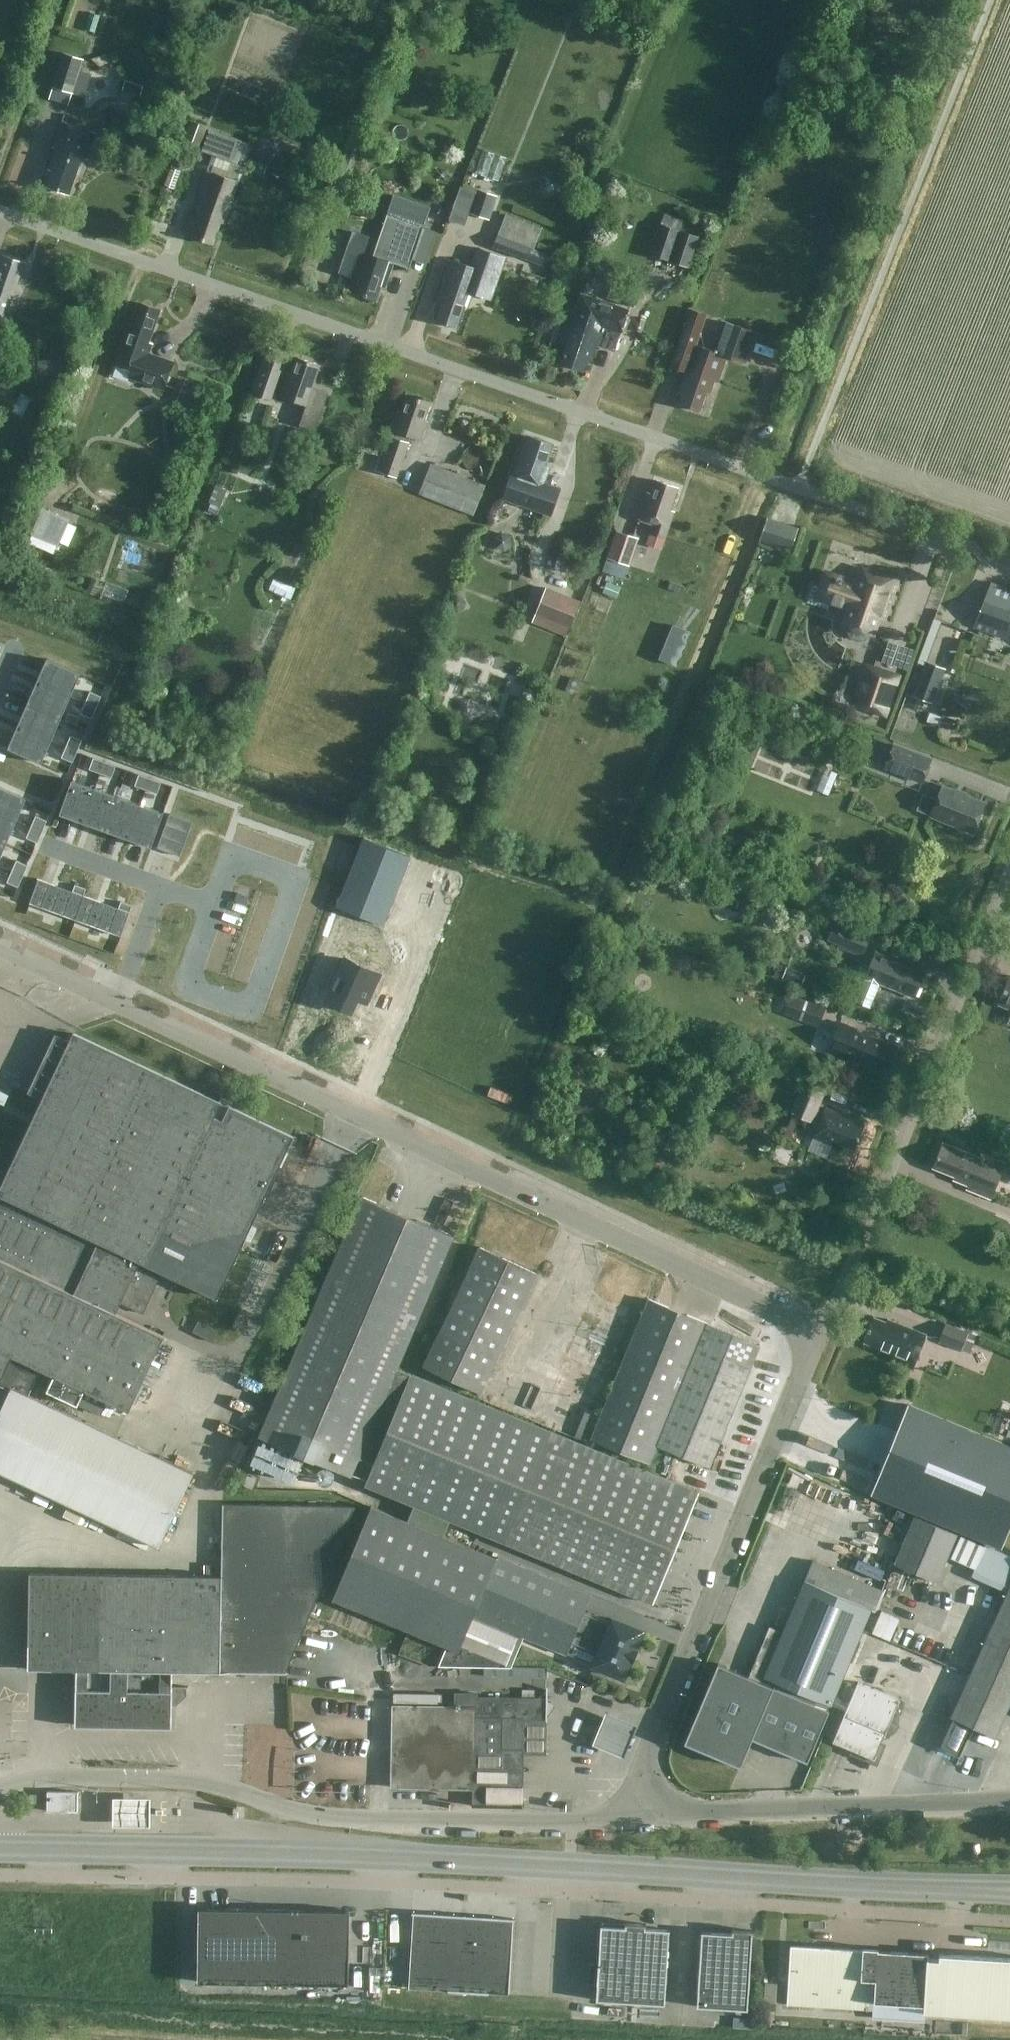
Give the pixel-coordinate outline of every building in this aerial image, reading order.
[(189,3),(187,0),(170,0),(175,10),(189,3)] [(49,98),(69,104),(83,59),(62,53),(49,98)] [(140,96),(143,85),(125,80),(122,90),(140,96)] [(69,194),(76,173),(79,174),(85,158),(87,159),(96,133),(62,121),(53,147),(55,148),(48,169),(52,171),(46,186),(69,194)] [(207,127),(190,121),(182,143),(199,149),(207,127)] [(244,166),(252,145),(209,128),(202,150),(244,166)] [(259,150),(255,162),(269,166),(273,155),(259,150)] [(194,218),(190,216),(184,234),(214,244),(221,222),(225,223),(239,181),(206,170),(197,196),(201,198),(194,218)] [(543,187),(556,182),(553,173),(540,178),(543,187)] [(469,212),(490,219),(498,197),(476,189),(469,212)] [(409,268),(423,227),(387,214),(372,254),(362,251),(349,291),(376,300),(381,285),(386,287),(394,262),(409,268)] [(658,225),(648,253),(669,260),(679,232),(658,225)] [(343,266),(356,270),(362,251),(364,251),(370,233),(356,228),(343,266)] [(530,247),(532,243),(499,230),(492,246),(526,259),(548,267),(552,256),(530,247)] [(679,232),(669,260),(687,267),(697,238),(679,232)] [(467,306),(472,293),(490,300),(505,259),(478,249),(472,267),(451,259),(451,260),(452,261),(436,301),(442,303),(436,320),(457,327),(464,305),(467,306)] [(0,264),(0,318),(7,320),(13,305),(10,303),(24,263),(3,255),(0,264)] [(583,370),(588,354),(592,355),(602,325),(621,331),(628,308),(579,292),(562,344),(567,346),(561,363),(583,370)] [(138,302),(132,320),(129,319),(114,364),(132,370),(129,377),(163,389),(173,361),(149,353),(152,343),(149,342),(160,310),(138,302)] [(699,411),(707,390),(710,392),(714,380),(718,381),(727,355),(746,361),(757,331),(726,321),(717,349),(716,349),(715,351),(696,344),(706,314),(691,308),(671,366),(687,371),(678,395),(682,396),(680,404),(699,411)] [(276,394),(279,396),(307,405),(300,425),(314,430),(327,392),(312,386),(319,365),(297,357),(293,370),(289,369),(286,378),(282,377),(289,354),(267,346),(251,392),(274,400),(276,394)] [(193,410),(203,385),(186,378),(176,403),(193,410)] [(426,426),(423,425),(431,403),(407,395),(401,412),(396,410),(390,429),(421,440),(426,426)] [(381,469),(404,476),(416,442),(393,434),(381,469)] [(546,466),(553,444),(526,435),(513,475),(512,475),(505,499),(552,514),(560,490),(544,485),(550,467),(546,466)] [(361,451),(379,457),(382,447),(365,441),(361,451)] [(485,483),(431,463),(419,492),(473,513),(485,483)] [(671,509),(678,488),(678,487),(656,480),(651,493),(648,491),(638,519),(653,524),(650,531),(666,536),(674,511),(671,509)] [(217,514),(227,490),(215,485),(208,502),(211,503),(208,510),(217,514)] [(33,542),(60,554),(76,518),(49,506),(33,542)] [(797,528),(768,518),(760,540),(790,550),(797,528)] [(607,557),(629,565),(638,538),(616,530),(607,557)] [(860,640),(866,637),(868,631),(872,633),(878,616),(883,618),(895,581),(863,570),(859,584),(826,573),(821,588),(813,585),(807,602),(827,609),(830,601),(850,608),(845,623),(849,625),(847,631),(850,636),(860,640)] [(617,597),(621,587),(607,581),(603,592),(617,597)] [(992,583),(975,625),(1009,639),(1009,589),(992,583)] [(534,614),(569,628),(580,600),(545,586),(534,614)] [(451,600),(454,606),(460,608),(466,605),(467,600),(465,594),(460,591),(454,594),(451,600)] [(47,657),(37,680),(71,695),(81,672),(47,657)] [(933,703),(945,669),(925,661),(913,696),(933,703)] [(901,675),(864,662),(849,705),(886,718),(901,675)] [(574,693),(580,679),(571,675),(565,689),(574,693)] [(37,680),(27,702),(61,717),(71,695),(37,680)] [(90,691),(86,702),(97,706),(101,695),(90,691)] [(963,714),(971,705),(957,692),(949,702),(963,714)] [(27,702),(18,725),(51,740),(61,717),(27,702)] [(86,702),(81,712),(91,717),(97,706),(86,702)] [(18,725),(8,747),(41,762),(51,740),(18,725)] [(72,734),(66,745),(78,750),(83,739),(72,734)] [(66,745),(62,756),(73,761),(78,750),(66,745)] [(884,770),(923,783),(932,759),(893,745),(884,770)] [(93,757),(89,768),(101,772),(105,761),(93,757)] [(105,761),(101,772),(112,777),(116,765),(105,761)] [(139,773),(135,785),(146,789),(150,777),(139,773)] [(150,777),(146,789),(157,793),(162,781),(150,777)] [(72,779),(60,813),(83,821),(95,787),(72,779)] [(985,802),(942,785),(937,799),(924,794),(918,809),(931,814),(930,815),(973,832),(985,802)] [(17,820),(27,797),(0,786),(0,812),(17,820)] [(95,787),(83,821),(105,830),(118,795),(95,787)] [(118,795),(105,830),(128,838),(141,804),(118,795)] [(141,804),(128,838),(151,847),(164,812),(141,804)] [(7,842),(17,820),(0,812),(0,839),(7,842)] [(157,847),(180,855),(192,821),(169,813),(157,847)] [(36,815),(31,826),(42,831),(47,820),(36,815)] [(31,826),(26,837),(38,842),(42,831),(31,826)] [(365,834),(338,904),(385,922),(412,853),(365,834)] [(160,867),(164,856),(156,853),(152,864),(160,867)] [(17,859),(12,870),(23,876),(28,864),(17,859)] [(12,870),(7,881),(18,886),(23,876),(12,870)] [(38,878),(30,901),(75,918),(84,895),(73,890),(38,878)] [(75,884),(73,890),(84,895),(86,888),(75,884)] [(737,908),(741,897),(722,889),(717,901),(737,908)] [(84,895),(75,918),(121,935),(130,911),(118,907),(84,895)] [(121,900),(118,907),(130,911),(132,904),(121,900)] [(836,946),(862,956),(870,936),(834,922),(826,940),(837,944),(836,946)] [(870,1007),(879,984),(891,989),(891,987),(915,996),(925,971),(875,951),(855,1001),(870,1007)] [(343,960),(321,1006),(351,1019),(356,1006),(365,1010),(380,978),(343,960)] [(782,978),(801,985),(806,972),(786,965),(782,978)] [(1008,978),(998,1003),(1009,1008),(1009,979),(1008,978)] [(826,1007),(790,994),(783,1013),(819,1026),(826,1007)] [(885,1071),(895,1046),(855,1030),(856,1027),(839,1021),(828,1050),(861,1063),(861,1061),(885,1071)] [(10,1357),(11,1355),(39,1368),(45,1371),(53,1375),(46,1390),(76,1404),(83,1389),(126,1410),(158,1343),(162,1336),(158,1334),(122,1317),(116,1314),(121,1303),(130,1308),(141,1313),(158,1278),(148,1273),(138,1268),(141,1262),(141,1260),(180,1279),(217,1297),(224,1282),(227,1278),(240,1248),(293,1137),(228,1106),(230,1101),(216,1094),(213,1099),(120,1055),(117,1053),(110,1050),(79,1035),(74,1033),(70,1040),(42,1101),(7,1175),(2,1185),(0,1189),(0,1378),(10,1357)] [(831,1144),(832,1140),(854,1148),(865,1123),(825,1107),(823,1111),(817,1109),(824,1092),(802,1083),(790,1113),(818,1124),(813,1136),(831,1144)] [(933,1167),(955,1175),(954,1178),(968,1184),(966,1189),(990,1198),(1005,1162),(981,1152),(979,1157),(943,1143),(933,1167)] [(454,1235),(362,1194),(258,1435),(351,1475),(454,1235)] [(469,1269),(423,1365),(480,1392),(528,1291),(537,1273),(503,1257),(486,1249),(480,1246),(469,1269)] [(710,1466),(760,1344),(707,1322),(648,1298),(591,1439),(650,1463),(658,1444),(710,1466)] [(233,1326),(242,1331),(251,1312),(242,1308),(233,1326)] [(863,1341),(893,1353),(890,1359),(913,1368),(926,1334),(887,1318),(886,1321),(873,1316),(863,1341)] [(192,1333),(212,1342),(217,1330),(197,1321),(192,1333)] [(976,1336),(945,1323),(938,1341),(969,1354),(976,1336)] [(0,1409),(0,1470),(157,1545),(192,1471),(28,1393),(39,1368),(11,1355),(10,1357),(0,1378),(0,1384),(10,1388),(0,1409)] [(398,1367),(359,1457),(374,1463),(365,1485),(414,1505),(408,1519),(442,1535),(449,1519),(617,1588),(619,1581),(652,1501),(663,1475),(398,1367)] [(908,1404),(872,1493),(1001,1546),(1009,1525),(1009,1446),(908,1404)] [(586,1442),(599,1412),(586,1407),(574,1437),(586,1442)] [(253,1448),(296,1467),(300,1458),(257,1440),(253,1448)] [(666,1480),(656,1502),(688,1516),(693,1506),(698,1494),(666,1480)] [(171,1726),(171,1700),(176,1701),(181,1696),(186,1691),(186,1687),(188,1687),(188,1683),(171,1683),(172,1671),(229,1672),(253,1672),(287,1673),(287,1671),(355,1505),(223,1503),(222,1576),(30,1572),(29,1668),(68,1669),(77,1669),(77,1670),(77,1678),(77,1699),(76,1725),(171,1726)] [(408,1519),(389,1512),(372,1505),(335,1599),(448,1643),(439,1664),(511,1666),(523,1636),(471,1615),(497,1557),(442,1535),(408,1519)] [(894,1562),(938,1581),(958,1533),(914,1515),(894,1562)] [(952,1557),(976,1567),(976,1568),(977,1567),(986,1546),(985,1545),(970,1539),(962,1535),(961,1535),(952,1557)] [(497,1557),(471,1615),(523,1636),(567,1654),(572,1643),(598,1653),(594,1664),(624,1676),(630,1659),(634,1660),(639,1648),(636,1647),(642,1630),(613,1617),(611,1622),(583,1610),(551,1596),(557,1581),(497,1557)] [(813,1559),(804,1580),(872,1608),(875,1610),(883,1589),(813,1559)] [(825,1708),(828,1703),(831,1704),(872,1608),(804,1580),(804,1581),(783,1632),(770,1626),(750,1674),(749,1676),(734,1670),(718,1663),(685,1742),(741,1765),(752,1737),(808,1761),(829,1710),(825,1708)] [(951,1716),(994,1736),(1009,1702),(1009,1585),(951,1716)] [(900,1618),(881,1610),(872,1631),(890,1639),(900,1618)] [(547,1678),(547,1668),(485,1666),(485,1676),(547,1678)] [(833,1741),(874,1758),(900,1698),(858,1681),(833,1741)] [(472,1805),(523,1805),(524,1753),(529,1753),(546,1753),(546,1747),(547,1705),(547,1698),(477,1696),(477,1692),(456,1692),(455,1706),(393,1705),(391,1786),(462,1788),(472,1788),(472,1805)] [(610,1711),(597,1743),(629,1756),(642,1725),(610,1711)] [(47,1808),(77,1808),(77,1806),(77,1792),(78,1790),(51,1790),(48,1790),(48,1798),(47,1806),(47,1808)] [(113,1798),(113,1826),(150,1827),(151,1798),(113,1798)] [(348,1983),(349,1939),(349,1935),(350,1910),(301,1909),(286,1909),(286,1910),(266,1910),(266,1909),(253,1908),(246,1908),(246,1909),(230,1909),(230,1908),(206,1908),(201,1908),(199,1908),(198,1960),(199,1960),(199,1976),(198,1976),(197,1981),(348,1983)] [(513,1920),(515,1920),(515,1918),(472,1915),(412,1911),(412,1913),(413,1913),(409,1987),(448,1990),(489,1993),(489,1992),(508,1994),(513,1920)] [(590,1981),(597,1981),(596,1999),(665,2003),(669,1929),(646,1927),(646,1923),(638,1922),(634,1922),(625,1922),(625,1926),(601,1924),(601,1925),(598,1964),(591,1963),(591,1972),(590,1981)] [(703,1931),(701,1931),(697,2006),(716,2007),(748,2009),(753,1930),(741,1929),(732,1929),(732,1933),(703,1931)] [(989,1938),(988,1949),(1009,1951),(1009,1939),(989,1938)] [(787,2003),(814,2005),(823,2005),(873,2009),(873,2014),(873,2016),(885,2016),(926,2019),(926,2012),(1009,2017),(1009,1958),(939,1953),(939,1958),(929,1958),(929,1953),(911,1952),(813,1946),(791,1944),(789,1974),(788,1982),(787,2003)] [(764,2001),(776,2002),(778,1982),(765,1981),(764,2001)] [(753,2018),(734,2017),(733,2024),(733,2027),(753,2028),(753,2018)]
